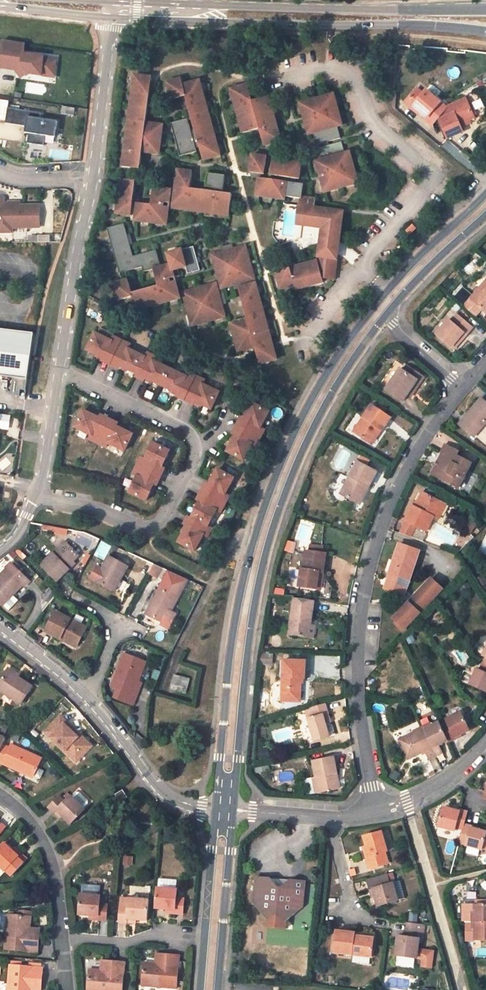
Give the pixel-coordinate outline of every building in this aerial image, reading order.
[(26,43),(4,40),(0,68),(15,70),(22,65),(28,74),(47,77),(49,60),(50,58),(24,54),(26,43)] [(56,61),(49,60),(47,77),(54,78),(56,61)] [(22,65),(15,70),(20,78),(28,74),(22,65)] [(151,92),(152,91),(154,78),(136,75),(126,150),(130,150),(130,151),(134,152),(134,151),(140,151),(140,150),(141,149),(142,148),(144,150),(144,152),(159,154),(163,125),(150,124),(150,125),(147,127),(145,125),(146,121),(148,119),(151,99),(149,96),(149,93),(151,92)] [(183,79),(169,83),(174,100),(188,96),(188,98),(191,100),(192,103),(191,106),(200,140),(203,142),(204,145),(202,148),(206,161),(223,156),(202,81),(185,85),(183,79)] [(255,98),(251,85),(234,90),(246,134),(261,130),(260,128),(262,126),(265,127),(265,129),(267,128),(272,127),(272,128),(276,127),(276,126),(280,125),(272,97),(257,101),(258,103),(256,106),(254,104),(253,101),(255,98)] [(441,118),(450,141),(464,135),(462,128),(477,123),(476,121),(473,112),(470,103),(446,112),(427,95),(425,97),(418,91),(406,105),(413,111),(415,109),(430,121),(428,124),(433,128),(441,118)] [(336,94),(302,103),(310,134),(315,133),(318,145),(341,139),(338,127),(344,126),(336,94)] [(40,113),(7,108),(4,124),(29,127),(26,144),(43,146),(44,136),(54,138),(56,122),(39,119),(40,113)] [(190,119),(173,124),(182,157),(199,152),(190,119)] [(268,132),(264,134),(267,147),(284,142),(281,129),(268,132)] [(342,142),(319,148),(322,160),(317,162),(326,193),(349,186),(359,184),(351,152),(345,154),(342,142)] [(134,155),(126,154),(123,171),(137,173),(139,155),(134,155)] [(270,157),(255,155),(253,172),(267,174),(270,157)] [(304,162),(276,157),(273,175),(301,179),(304,162)] [(195,171),(181,169),(176,203),(232,211),(234,194),(225,193),(219,192),(196,189),(193,191),(191,191),(190,191),(189,188),(190,188),(191,186),(193,186),(195,171)] [(228,176),(210,173),(209,186),(219,188),(226,189),(228,176)] [(139,180),(124,178),(119,212),(134,214),(136,199),(134,199),(132,197),(135,195),(137,195),(139,180)] [(261,178),(258,195),(287,199),(287,197),(293,197),(295,183),(287,182),(287,180),(284,180),(284,181),(261,178)] [(174,189),(157,187),(155,200),(167,202),(172,203),(174,189)] [(0,199),(0,233),(11,232),(11,228),(29,227),(29,225),(38,225),(38,205),(19,206),(19,202),(10,203),(10,206),(3,206),(3,202),(3,199),(0,199)] [(169,224),(172,206),(167,206),(162,205),(162,204),(158,203),(158,204),(155,206),(153,206),(150,203),(140,202),(138,215),(138,219),(169,224)] [(326,209),(307,207),(304,223),(327,227),(329,227),(334,228),(332,240),(336,241),(341,241),(345,212),(331,210),(330,220),(325,219),(326,209)] [(127,222),(110,227),(122,272),(145,266),(146,271),(156,269),(159,282),(176,277),(182,276),(180,269),(188,267),(190,273),(203,270),(196,246),(170,253),(173,264),(163,266),(158,249),(136,255),(132,241),(131,238),(127,222)] [(417,228),(413,224),(406,231),(410,235),(417,228)] [(334,253),(336,241),(332,240),(327,239),(325,259),(319,261),(320,265),(293,272),(292,268),(277,272),(282,289),(296,285),(297,289),(324,282),(324,278),(335,280),(339,253),(334,253)] [(247,245),(214,254),(223,288),(238,284),(241,283),(256,279),(247,245)] [(319,261),(292,268),(293,272),(320,265),(319,261)] [(130,279),(115,283),(120,300),(134,296),(137,310),(182,298),(177,281),(170,283),(169,282),(164,284),(164,285),(165,288),(163,291),(160,291),(158,290),(157,286),(134,293),(130,279)] [(471,299),(465,306),(478,318),(484,311),(485,312),(485,281),(471,299)] [(218,282),(184,291),(193,325),(227,316),(223,300),(222,298),(218,282)] [(257,282),(242,286),(245,299),(248,301),(249,303),(246,303),(249,313),(250,315),(252,317),(253,320),(251,322),(249,320),(249,318),(236,322),(243,350),(261,345),(273,341),(268,320),(257,282)] [(472,327),(457,314),(451,321),(449,319),(436,335),(451,347),(463,332),(466,335),(472,327)] [(34,331),(0,327),(0,374),(14,375),(12,395),(27,396),(34,331)] [(451,347),(453,349),(466,335),(463,332),(451,347)] [(113,341),(96,333),(88,350),(105,358),(104,360),(113,364),(123,341),(115,337),(113,341)] [(132,345),(123,341),(113,364),(121,368),(121,366),(138,374),(146,357),(130,349),(132,345)] [(262,349),(257,350),(261,363),(278,358),(274,345),(262,349)] [(156,357),(148,353),(146,357),(138,374),(137,375),(146,379),(146,378),(163,386),(171,369),(154,361),(156,357)] [(405,370),(419,379),(409,395),(413,397),(425,377),(408,366),(405,370)] [(409,395),(419,379),(405,370),(401,367),(385,392),(403,403),(409,395)] [(187,377),(171,369),(163,386),(179,394),(178,395),(187,399),(197,377),(189,373),(187,377)] [(206,381),(197,377),(187,399),(195,403),(196,402),(212,410),(220,393),(204,385),(206,381)] [(481,397),(459,424),(476,438),(485,427),(485,401),(481,397)] [(392,418),(372,404),(353,432),(369,443),(379,429),(382,431),(382,432),(392,418)] [(240,428),(262,440),(266,432),(262,430),(270,414),(254,405),(245,421),(244,420),(240,428)] [(96,416),(85,411),(77,427),(93,435),(91,440),(99,444),(110,421),(102,417),(101,419),(96,416)] [(119,426),(110,421),(99,444),(108,448),(110,444),(126,452),(134,435),(120,428),(118,427),(119,426)] [(228,453),(244,462),(253,446),(257,448),(262,440),(240,428),(235,437),(236,437),(228,453)] [(369,443),(372,445),(382,431),(379,429),(369,443)] [(171,452),(154,444),(147,460),(142,458),(138,467),(161,477),(165,469),(164,468),(165,465),(171,452)] [(460,487),(474,462),(459,454),(460,451),(447,444),(443,452),(445,453),(440,462),(441,462),(439,466),(438,465),(433,474),(460,487)] [(369,486),(376,471),(365,465),(359,462),(342,494),(356,502),(365,485),(369,486)] [(161,477),(138,467),(134,475),(139,477),(131,493),(148,501),(154,488),(155,485),(157,485),(161,477)] [(235,479),(219,470),(210,486),(209,486),(204,494),(226,506),(231,497),(227,495),(235,479)] [(427,531),(434,518),(436,519),(440,512),(436,509),(440,500),(423,491),(416,506),(413,505),(406,521),(407,521),(401,533),(424,541),(428,533),(426,532),(426,531),(427,531)] [(201,503),(193,519),(209,527),(218,512),(222,514),(226,506),(204,494),(200,502),(201,503)] [(438,520),(447,504),(440,500),(436,509),(440,512),(436,519),(438,520)] [(193,519),(191,518),(187,526),(188,527),(180,543),(196,552),(205,536),(209,538),(213,530),(209,527),(193,519)] [(79,557),(65,542),(40,565),(56,583),(70,570),(67,567),(79,557)] [(407,579),(419,548),(401,542),(390,573),(391,574),(386,588),(395,592),(400,577),(407,580),(407,579)] [(309,545),(308,551),(322,554),(323,547),(309,545)] [(307,551),(304,570),(303,569),(301,585),(317,588),(320,572),(323,572),(326,554),(322,554),(308,551),(307,551)] [(111,557),(109,556),(102,570),(98,567),(92,579),(116,592),(129,567),(117,560),(111,557)] [(20,571),(12,562),(6,567),(8,569),(0,576),(0,601),(4,605),(9,610),(19,600),(13,595),(24,584),(26,586),(31,581),(20,571)] [(155,564),(149,574),(158,578),(164,568),(155,564)] [(408,625),(446,584),(435,574),(416,594),(417,596),(414,600),(412,598),(397,615),(408,625)] [(404,595),(410,580),(407,579),(407,580),(400,577),(395,592),(404,595)] [(183,591),(165,581),(147,614),(162,623),(169,611),(172,612),(183,591)] [(294,597),(288,634),(309,637),(311,625),(308,624),(308,619),(312,620),(315,600),(294,597)] [(169,611),(162,623),(165,624),(171,627),(178,615),(172,612),(169,611)] [(87,628),(56,612),(46,631),(61,639),(63,636),(78,644),(87,628)] [(61,639),(77,647),(78,644),(63,636),(61,639)] [(124,654),(111,687),(117,690),(114,697),(133,704),(140,689),(136,687),(146,662),(124,654)] [(302,702),(304,678),(307,677),(308,660),(286,661),(283,701),(302,702)] [(470,684),(485,692),(485,665),(482,663),(480,668),(478,667),(470,684)] [(7,671),(0,682),(0,691),(21,705),(32,687),(7,671)] [(189,679),(174,675),(171,689),(185,693),(189,679)] [(329,717),(325,703),(305,709),(308,718),(314,740),(329,736),(325,719),(329,717)] [(62,722),(64,720),(53,710),(51,712),(62,722)] [(76,731),(64,720),(62,722),(51,712),(37,726),(60,747),(76,731)] [(470,730),(462,712),(445,719),(446,722),(441,724),(448,740),(449,742),(455,740),(454,738),(462,734),(470,730)] [(314,740),(308,718),(303,720),(309,742),(314,740)] [(443,753),(440,744),(448,740),(441,724),(440,723),(433,727),(432,724),(423,728),(436,756),(443,753)] [(436,756),(423,728),(414,732),(415,735),(408,738),(407,735),(400,738),(405,748),(404,749),(408,757),(408,758),(416,755),(426,750),(429,759),(436,756)] [(42,758),(12,744),(10,748),(3,745),(0,752),(0,762),(34,778),(42,758)] [(315,760),(318,777),(321,791),(341,787),(335,756),(315,760)] [(127,797),(123,790),(116,795),(120,801),(127,797)] [(76,793),(72,797),(84,809),(88,804),(88,801),(80,793),(76,793)] [(72,797),(71,796),(66,801),(60,796),(49,808),(54,813),(57,810),(63,816),(72,824),(85,810),(84,809),(72,797)] [(453,810),(444,807),(439,825),(455,830),(456,828),(462,830),(465,822),(468,811),(461,808),(460,811),(453,810)] [(54,813),(61,819),(63,816),(57,810),(54,813)] [(485,838),(485,831),(477,828),(470,827),(471,824),(465,822),(462,830),(459,843),(483,849),(483,848),(485,849),(485,839),(485,838)] [(367,845),(370,856),(366,857),(370,868),(388,863),(385,852),(388,852),(382,832),(365,836),(367,845)] [(15,848),(13,851),(4,843),(0,848),(0,867),(5,871),(6,870),(11,875),(16,870),(27,859),(15,848)] [(392,884),(396,898),(405,896),(401,879),(398,879),(396,870),(386,873),(386,875),(389,884),(392,884)] [(371,889),(374,888),(376,896),(378,905),(396,898),(392,884),(389,884),(386,875),(368,880),(371,889)] [(256,877),(254,903),(267,920),(278,912),(286,921),(302,907),(305,881),(291,880),(282,888),(278,887),(270,878),(256,877)] [(177,887),(178,880),(159,878),(158,885),(177,887)] [(291,880),(270,878),(278,887),(282,888),(291,880)] [(184,899),(176,898),(177,890),(157,888),(156,908),(166,908),(176,909),(175,914),(183,914),(184,899)] [(100,897),(81,895),(79,915),(89,916),(99,917),(100,897)] [(148,900),(129,898),(129,902),(128,907),(127,918),(136,919),(147,921),(148,900)] [(476,904),(476,912),(474,912),(474,921),(485,921),(485,904),(476,904)] [(99,917),(99,920),(106,921),(107,905),(100,905),(99,917)] [(119,922),(126,923),(127,918),(128,907),(123,906),(120,906),(119,922)] [(267,920),(267,924),(286,926),(286,921),(278,912),(267,920)] [(40,935),(30,934),(30,929),(32,917),(17,916),(8,915),(4,949),(38,953),(40,935)] [(397,953),(417,955),(419,935),(423,936),(424,923),(407,921),(406,935),(399,935),(397,953)] [(466,921),(466,940),(474,940),(476,940),(476,931),(473,931),(474,921),(466,921)] [(476,940),(485,940),(485,921),(474,921),(473,931),(476,931),(476,940)] [(355,932),(337,930),(334,952),(354,954),(353,962),(369,964),(370,957),(372,957),(375,938),(355,935),(355,932)] [(433,968),(434,949),(423,948),(422,967),(433,968)] [(161,954),(160,964),(155,964),(144,963),(142,986),(176,989),(179,955),(161,954)] [(105,971),(100,970),(89,969),(87,989),(122,989),(125,963),(106,961),(105,971)] [(10,965),(8,989),(31,989),(31,985),(41,986),(42,968),(10,965)]
